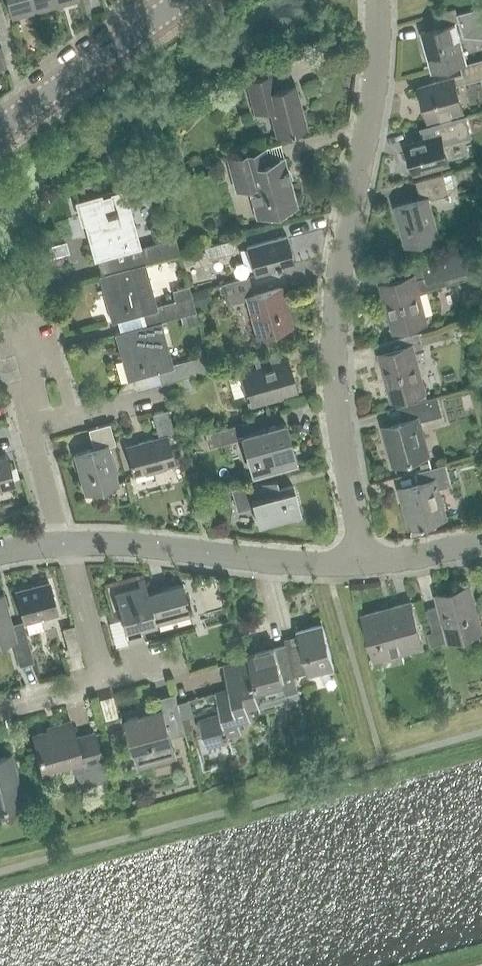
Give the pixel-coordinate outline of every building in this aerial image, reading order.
[(34,9),(31,0),(7,0),(11,16),(34,9)] [(34,9),(56,3),(55,0),(31,0),(34,9)] [(481,36),(481,7),(458,13),(456,8),(433,14),(437,28),(421,32),(431,71),(468,62),(468,61),(467,61),(461,35),(465,34),(466,36),(481,36)] [(419,87),(428,121),(463,111),(456,85),(481,78),(481,59),(461,65),(464,75),(454,78),(454,77),(419,87)] [(278,135),(304,128),(292,86),(275,91),(270,75),(246,82),(255,113),(270,109),(278,135)] [(433,136),(406,144),(414,173),(449,164),(443,144),(472,137),(466,115),(430,125),(433,136)] [(296,205),(283,160),(283,159),(268,163),(264,148),(228,158),(231,171),(235,173),(233,176),(237,191),(249,187),(257,216),(296,205)] [(139,159),(142,171),(154,168),(151,155),(139,159)] [(443,174),(416,181),(421,199),(394,207),(405,245),(439,236),(429,199),(449,194),(443,174)] [(125,189),(78,202),(94,260),(99,258),(103,274),(129,267),(145,262),(145,263),(180,253),(175,237),(140,246),(129,205),(125,189)] [(246,246),(253,273),(254,273),(294,262),(287,235),(246,246)] [(235,252),(232,240),(204,247),(208,260),(235,252)] [(384,272),(388,286),(379,288),(390,328),(426,319),(415,280),(425,277),(427,283),(471,271),(466,250),(384,272)] [(192,251),(181,254),(184,265),(191,263),(194,258),(192,251)] [(98,275),(105,301),(111,322),(142,313),(145,325),(161,321),(180,316),(196,311),(191,296),(189,286),(172,291),(175,300),(157,305),(145,263),(145,262),(129,267),(103,274),(98,275)] [(248,277),(221,284),(227,305),(247,299),(257,336),(291,326),(280,287),(253,295),(248,277)] [(208,289),(192,295),(197,307),(212,301),(208,289)] [(196,311),(180,316),(183,328),(199,324),(196,311)] [(114,333),(121,359),(127,380),(158,371),(161,383),(211,369),(207,354),(172,363),(161,321),(145,325),(114,333)] [(423,347),(419,332),(382,342),(386,356),(377,358),(388,398),(423,388),(413,350),(423,347)] [(296,391),(295,388),(292,377),(287,360),(280,362),(279,360),(277,353),(276,350),(253,357),(256,369),(241,373),(241,374),(229,378),(234,396),(247,393),(250,406),(274,400),(273,398),(296,391)] [(192,376),(181,379),(184,390),(195,386),(192,376)] [(419,422),(443,416),(438,396),(401,406),(405,421),(383,426),(394,466),(429,456),(419,422)] [(168,409),(162,411),(152,413),(159,437),(126,445),(134,476),(175,465),(183,462),(179,448),(171,450),(168,442),(176,440),(168,409)] [(93,449),(74,454),(85,493),(117,484),(107,446),(115,444),(109,423),(88,429),(93,449)] [(286,465),(282,453),(291,450),(284,424),(242,435),(253,474),(286,465)] [(234,425),(205,433),(208,446),(238,438),(234,425)] [(14,481),(6,453),(0,455),(0,485),(14,481)] [(429,462),(420,464),(422,470),(431,468),(429,462)] [(416,471),(419,482),(419,483),(400,488),(410,527),(445,518),(437,489),(451,485),(446,464),(431,468),(422,470),(416,471)] [(258,525),(301,514),(293,485),(279,489),(275,477),(231,489),(237,511),(253,506),(258,525)] [(191,615),(185,594),(182,584),(148,593),(144,580),(138,581),(140,587),(115,594),(128,644),(144,640),(140,628),(191,615)] [(25,622),(28,633),(43,629),(40,618),(58,613),(49,582),(16,591),(25,622)] [(427,614),(432,632),(445,629),(449,641),(481,632),(468,586),(436,595),(440,610),(427,614)] [(33,662),(34,662),(23,621),(11,625),(3,595),(0,595),(0,644),(12,640),(19,666),(33,662)] [(374,660),(423,646),(411,602),(362,615),(374,660)] [(298,635),(286,639),(284,639),(294,676),(308,672),(310,676),(335,670),(321,619),(295,626),(298,635)] [(248,658),(260,701),(298,691),(291,665),(280,668),(275,648),(248,655),(248,658)] [(260,701),(248,658),(223,664),(230,688),(215,692),(221,713),(198,719),(206,748),(229,741),(228,735),(242,732),(239,719),(252,716),(248,704),(260,701)] [(161,709),(127,719),(139,762),(154,758),(155,761),(175,755),(170,737),(186,733),(182,720),(178,703),(175,693),(174,693),(171,694),(158,698),(161,709)] [(188,700),(178,703),(182,720),(193,717),(188,700)] [(94,733),(83,736),(75,738),(71,722),(47,728),(48,732),(33,736),(42,770),(69,763),(71,768),(74,773),(77,778),(81,781),(87,786),(107,780),(101,758),(94,733)] [(0,758),(0,807),(22,802),(9,755),(0,758)]
